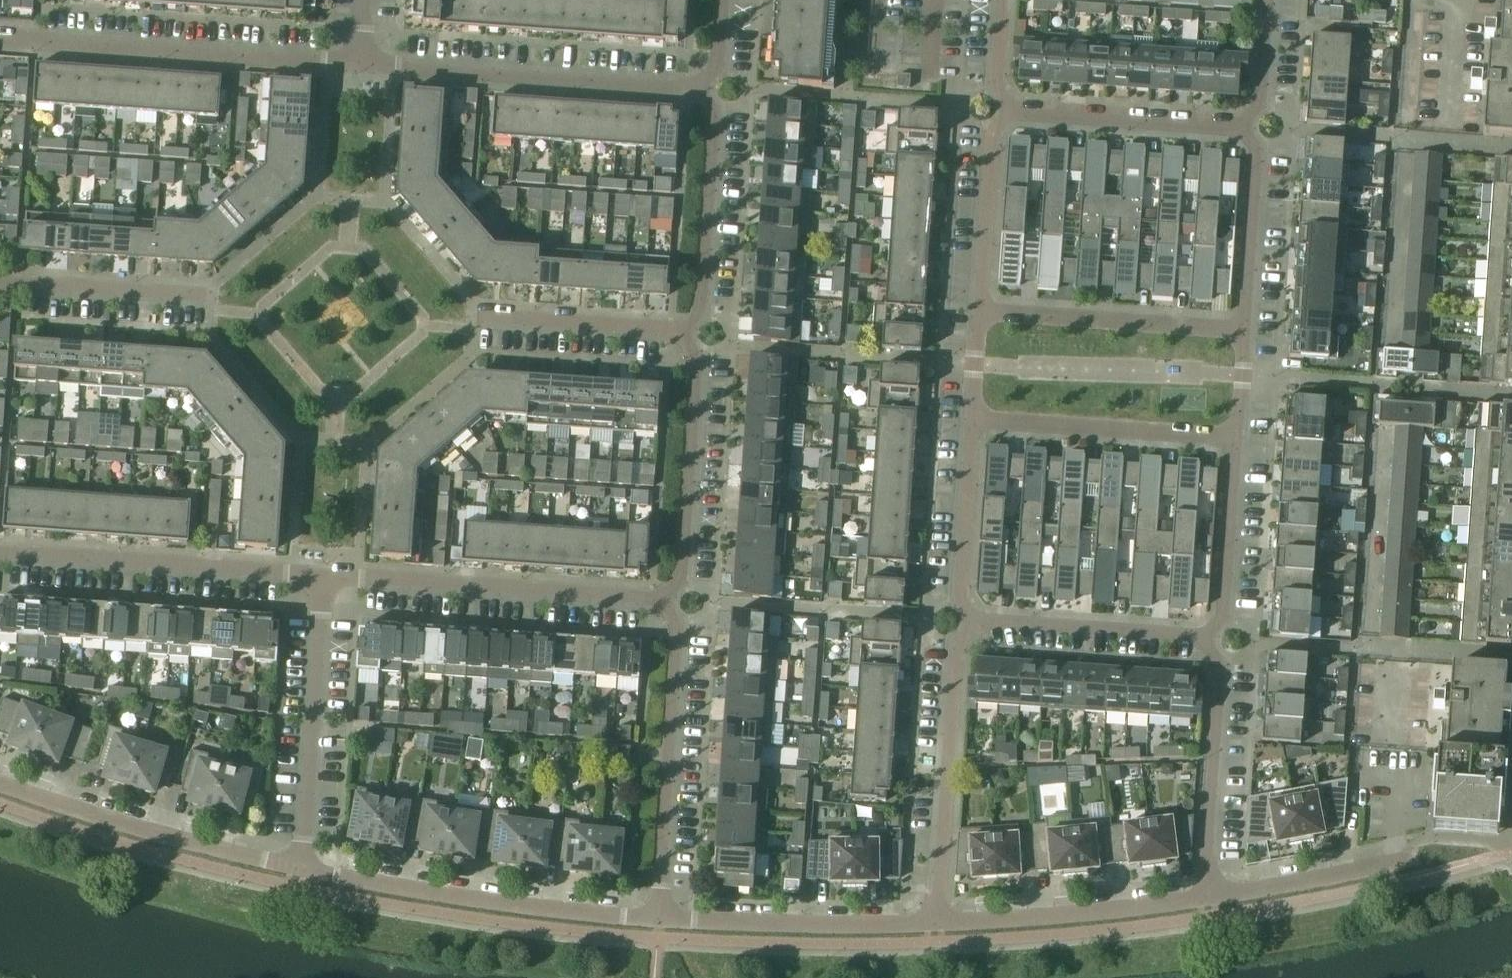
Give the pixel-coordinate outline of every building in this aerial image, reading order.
[(34,0),(21,0),(21,9),(33,9),(34,0)] [(206,0),(186,0),(185,7),(206,8),(206,0)] [(227,0),(206,0),(206,8),(226,10),(227,0)] [(247,0),(227,0),(226,10),(246,11),(247,0)] [(268,0),(247,0),(246,11),(267,13),(268,0)] [(267,13),(287,14),(288,0),(268,0),(267,13)] [(287,14),(304,15),(304,9),(316,10),(317,0),(288,0),(287,14)] [(421,1),(414,0),(412,17),(424,18),(424,24),(440,25),(442,0),(421,0),(421,1)] [(462,0),(442,0),(440,25),(460,26),(462,0)] [(483,0),(462,0),(460,26),(481,28),(483,0)] [(481,28),(501,29),(503,0),(483,0),(481,28)] [(524,0),(503,0),(501,29),(521,31),(524,0)] [(544,0),(524,0),(521,31),(542,32),(544,0)] [(542,32),(562,34),(565,0),(544,0),(542,32)] [(585,0),(565,0),(562,34),(582,35),(585,0)] [(603,37),(605,0),(585,0),(582,35),(603,37)] [(626,0),(605,0),(603,37),(623,38),(626,0)] [(646,0),(626,0),(623,38),(644,40),(646,0)] [(666,1),(650,0),(646,0),(644,40),(664,41),(667,1),(666,1)] [(666,1),(667,1),(664,41),(678,42),(679,36),(686,37),(688,0),(666,0),(666,1)] [(777,8),(776,7),(776,11),(777,11),(776,22),(775,22),(775,26),(776,26),(775,36),(774,36),(774,40),(776,40),(775,55),(781,55),(779,84),(799,86),(834,89),(835,71),(824,70),(827,33),(834,33),(837,0),(778,0),(777,8)] [(1048,1),(1036,0),(1034,0),(1033,10),(1047,11),(1048,1)] [(1228,8),(1242,9),(1242,0),(1229,0),(1228,8)] [(1501,28),(1485,27),(1484,38),(1501,39),(1500,48),(1490,47),(1490,48),(1511,50),(1511,0),(1503,0),(1501,28)] [(1048,1),(1047,11),(1062,12),(1063,2),(1048,1)] [(1090,14),(1091,4),(1077,3),(1076,13),(1090,14)] [(1091,4),(1090,14),(1105,15),(1106,5),(1091,4)] [(1133,17),(1134,7),(1120,6),(1119,16),(1133,17)] [(1329,19),(1330,7),(1316,6),(1315,18),(1329,19)] [(1134,7),(1133,17),(1148,18),(1149,8),(1134,7)] [(1330,7),(1329,19),(1342,20),(1343,8),(1330,7)] [(1177,20),(1177,10),(1163,9),(1162,19),(1177,20)] [(1177,10),(1177,20),(1191,21),(1192,11),(1177,10)] [(1372,23),(1373,11),(1359,10),(1358,22),(1372,23)] [(1373,11),(1372,23),(1385,24),(1386,12),(1373,11)] [(1220,23),(1220,13),(1206,12),(1205,22),(1220,23)] [(1220,13),(1220,23),(1234,24),(1235,14),(1220,13)] [(1020,80),(1042,81),(1046,34),(1045,34),(1044,44),(1016,41),(1014,59),(1016,59),(1016,57),(1022,58),(1020,80)] [(1046,34),(1042,81),(1064,83),(1067,35),(1046,34)] [(1311,57),(1350,60),(1351,37),(1313,34),(1311,57)] [(1064,83),(1085,84),(1088,47),(1067,45),(1068,35),(1067,35),(1064,83)] [(1107,86),(1110,48),(1088,47),(1085,84),(1107,86)] [(1129,87),(1131,50),(1110,48),(1107,86),(1129,87)] [(1490,48),(1487,79),(1471,77),(1470,89),(1487,90),(1483,136),(1511,138),(1511,50),(1490,48)] [(1150,89),(1153,51),(1131,50),(1129,87),(1150,89)] [(1382,62),(1392,63),(1393,51),(1383,50),(1382,62)] [(1172,91),(1174,53),(1153,51),(1150,89),(1172,91)] [(1193,92),(1196,54),(1174,53),(1172,91),(1193,92)] [(1215,94),(1217,56),(1196,54),(1193,92),(1215,94)] [(1246,75),(1247,58),(1217,56),(1215,94),(1237,95),(1239,73),(1244,74),(1244,75),(1246,75)] [(1348,81),(1350,60),(1311,57),(1310,79),(1348,81)] [(1391,75),(1392,63),(1382,62),(1381,74),(1391,75)] [(56,105),(58,66),(37,64),(34,104),(36,105),(36,104),(56,105)] [(76,107),(79,67),(58,66),(56,105),(76,107)] [(96,108),(99,69),(79,67),(76,107),(96,108)] [(16,82),(28,83),(29,69),(17,68),(16,82)] [(117,110),(119,70),(99,69),(96,108),(117,110)] [(137,111),(140,72),(119,70),(117,110),(137,111)] [(157,113),(160,73),(140,72),(137,111),(157,113)] [(178,114),(181,75),(160,73),(157,113),(178,114)] [(250,88),(251,73),(241,73),(240,87),(250,88)] [(273,81),(273,75),(265,74),(265,76),(272,76),(270,103),(269,124),(261,123),(261,124),(306,127),(308,106),(309,83),(273,81)] [(198,116),(201,76),(181,75),(178,114),(198,116)] [(909,88),(910,76),(898,75),(897,87),(909,88)] [(201,76),(198,116),(218,117),(218,118),(219,118),(222,78),(201,76)] [(1347,103),(1348,81),(1310,79),(1308,100),(1347,103)] [(27,96),(28,83),(16,82),(15,96),(27,96)] [(453,89),(453,88),(445,87),(445,93),(408,90),(406,113),(405,134),(450,138),(450,137),(442,136),(444,116),(446,89),(453,89)] [(477,104),(478,90),(468,89),(467,103),(477,104)] [(1379,105),(1389,106),(1390,94),(1380,93),(1379,105)] [(514,138),(517,99),(496,97),(492,137),(494,137),(514,138)] [(249,99),(239,98),(238,110),(248,111),(249,99)] [(534,140),(537,100),(517,99),(514,138),(534,140)] [(555,141),(557,101),(537,100),(534,140),(555,141)] [(1345,125),(1347,103),(1308,100),(1306,123),(1345,125)] [(575,143),(578,103),(557,101),(555,141),(575,143)] [(769,123),(815,126),(817,104),(771,101),(769,123)] [(595,144),(598,104),(578,103),(575,143),(595,144)] [(616,146),(618,106),(598,104),(595,144),(616,146)] [(1388,118),(1389,106),(1379,105),(1378,117),(1388,118)] [(636,147),(639,107),(618,106),(616,146),(636,147)] [(656,149),(659,109),(639,107),(636,147),(655,149),(656,149)] [(655,156),(656,156),(677,157),(679,123),(679,122),(680,116),(673,116),(673,110),(659,109),(656,149),(655,149),(655,156)] [(247,123),(248,111),(238,110),(237,122),(247,123)] [(898,127),(937,130),(937,121),(934,120),(934,113),(899,111),(898,127)] [(876,113),(862,112),(861,120),(875,121),(876,113)] [(475,127),(476,115),(466,114),(465,127),(475,127)] [(12,130),(24,131),(25,117),(13,116),(12,130)] [(843,129),(855,129),(856,117),(844,116),(843,129)] [(860,129),(874,130),(875,121),(861,120),(860,129)] [(246,133),(247,123),(237,122),(236,132),(246,133)] [(814,148),(815,126),(769,123),(767,145),(814,148)] [(305,149),(306,127),(261,124),(261,125),(269,125),(267,146),(266,167),(258,163),(258,164),(302,186),(305,149)] [(937,130),(898,127),(887,126),(885,154),(935,158),(936,137),(937,130)] [(474,139),(475,127),(465,127),(464,139),(474,139)] [(23,144),(24,131),(12,130),(11,144),(23,144)] [(246,143),(246,133),(236,132),(236,142),(246,143)] [(450,138),(405,134),(403,156),(401,193),(447,178),(447,177),(439,179),(441,159),(442,138),(450,138)] [(841,150),(853,151),(854,138),(842,138),(841,150)] [(52,149),(53,140),(41,139),(40,148),(52,149)] [(474,149),(474,139),(464,139),(463,148),(474,149)] [(1304,161),(1342,164),(1344,141),(1305,139),(1304,161)] [(53,140),(52,149),(68,150),(69,141),(53,140)] [(1046,151),(1030,149),(1031,141),(1029,141),(1029,142),(1010,141),(1010,140),(1008,140),(1003,212),(1042,215),(1045,171),(1046,151)] [(93,152),(94,143),(81,142),(81,151),(93,152)] [(1048,142),(1047,142),(1046,151),(1045,171),(1042,215),(1080,217),(1083,174),(1085,153),(1084,153),(1068,152),(1069,144),(1068,144),(1068,145),(1048,143),(1048,142)] [(94,143),(93,152),(109,153),(110,144),(94,143)] [(134,155),(134,146),(122,145),(122,154),(134,155)] [(812,170),(814,148),(767,145),(766,166),(812,170)] [(1086,145),(1085,145),(1084,153),(1085,153),(1083,174),(1080,217),(1118,220),(1119,220),(1120,198),(1121,177),(1122,177),(1123,156),(1107,155),(1107,147),(1106,147),(1106,148),(1086,146),(1086,145)] [(134,146),(134,155),(150,156),(150,147),(134,146)] [(175,158),(175,149),(163,148),(162,157),(175,158)] [(235,152),(245,157),(245,148),(235,148),(235,152)] [(473,159),(474,149),(463,148),(463,158),(473,159)] [(1161,159),(1145,158),(1145,150),(1144,149),(1144,150),(1124,149),(1125,148),(1124,148),(1123,148),(1123,156),(1122,177),(1121,177),(1120,198),(1119,220),(1156,223),(1160,179),(1161,159)] [(175,149),(175,158),(190,159),(191,150),(175,149)] [(852,163),(853,151),(841,150),(840,162),(852,163)] [(1200,162),(1199,161),(1183,160),(1184,152),(1183,152),(1182,153),(1163,152),(1163,151),(1162,151),(1161,159),(1160,179),(1156,223),(1195,226),(1198,182),(1200,162)] [(244,162),(245,157),(235,152),(234,162),(244,162)] [(1201,154),(1201,153),(1200,153),(1199,161),(1200,162),(1198,182),(1195,226),(1235,228),(1239,161),(1238,161),(1238,164),(1221,163),(1222,155),(1221,155),(1221,156),(1201,154)] [(1374,166),(1385,167),(1386,154),(1375,153),(1374,166)] [(1414,179),(1440,181),(1442,155),(1416,153),(1414,179)] [(22,168),(23,155),(11,154),(10,167),(22,168)] [(52,165),(53,155),(38,154),(38,164),(52,165)] [(933,179),(935,158),(885,154),(885,155),(896,156),(895,177),(933,179)] [(67,166),(67,156),(53,155),(52,165),(67,166)] [(88,168),(89,157),(74,156),(74,167),(88,168)] [(208,166),(223,167),(223,158),(209,157),(208,166)] [(109,169),(110,159),(96,158),(95,168),(109,169)] [(1511,186),(1511,159),(1495,158),(1493,185),(1511,186)] [(131,171),(132,160),(117,159),(117,170),(131,171)] [(857,174),(866,174),(867,161),(858,160),(857,174)] [(152,172),(153,162),(139,161),(138,171),(152,172)] [(1341,186),(1342,164),(1304,161),(1302,183),(1341,186)] [(161,163),(159,183),(173,184),(175,164),(161,163)] [(51,176),(52,165),(38,164),(37,175),(51,176)] [(187,164),(186,185),(200,186),(201,165),(187,164)] [(274,210),(302,186),(258,164),(265,168),(250,182),(233,196),(228,190),(258,224),(274,210)] [(462,173),(472,169),(472,165),(462,164),(462,173)] [(66,177),(67,166),(52,165),(51,176),(66,177)] [(812,171),(812,170),(766,166),(764,188),(810,191),(810,190),(801,189),(802,170),(812,171)] [(1384,179),(1385,167),(1374,166),(1373,179),(1384,179)] [(87,178),(88,168),(74,167),(73,177),(87,178)] [(109,180),(109,169),(95,168),(94,179),(109,180)] [(472,169),(462,173),(461,178),(471,179),(472,169)] [(130,181),(131,171),(117,170),(116,180),(130,181)] [(152,183),(152,172),(138,171),(138,182),(152,183)] [(531,183),(532,174),(517,173),(517,182),(531,183)] [(532,174),(531,183),(545,184),(546,175),(532,174)] [(865,189),(866,174),(857,174),(856,188),(865,189)] [(572,186),(572,177),(558,176),(557,185),(572,186)] [(484,186),(498,187),(499,178),(485,177),(484,186)] [(572,177),(572,186),(586,187),(586,178),(572,177)] [(932,201),(933,179),(895,177),(893,198),(932,201)] [(439,237),(473,208),(467,213),(453,197),(440,181),(447,178),(401,193),(425,221),(439,237)] [(655,178),(654,192),(670,193),(671,179),(655,178)] [(613,189),(613,180),(599,179),(598,188),(613,189)] [(1438,200),(1440,181),(1414,179),(1412,199),(1438,200)] [(613,180),(613,189),(626,190),(627,181),(613,180)] [(633,181),(633,190),(647,191),(647,182),(633,181)] [(838,193),(850,194),(851,182),(839,181),(838,193)] [(1339,207),(1341,186),(1302,183),(1301,204),(1339,207)] [(1493,185),(1492,204),(1511,206),(1511,186),(1493,185)] [(516,209),(516,200),(517,188),(503,187),(501,208),(516,209)] [(7,202),(19,203),(20,189),(8,188),(7,202)] [(809,213),(810,191),(764,188),(763,210),(809,213)] [(542,211),(544,190),(529,189),(528,210),(542,211)] [(241,239),(258,224),(228,190),(227,191),(232,197),(216,211),(201,224),(198,217),(197,217),(213,263),(241,239)] [(565,202),(565,192),(551,191),(551,201),(565,202)] [(586,204),(587,193),(573,192),(572,203),(586,204)] [(849,206),(850,194),(838,193),(837,206),(849,206)] [(608,205),(608,195),(594,194),(594,204),(608,205)] [(629,207),(630,196),(616,195),(615,206),(629,207)] [(651,208),(652,198),(637,197),(637,207),(651,208)] [(1371,210),(1381,210),(1382,198),(1372,197),(1371,210)] [(659,209),(673,210),(674,199),(660,198),(659,209)] [(930,222),(932,201),(893,198),(892,220),(930,222)] [(1437,220),(1438,200),(1412,199),(1411,218),(1437,220)] [(564,213),(565,202),(551,201),(550,212),(564,213)] [(18,216),(19,203),(7,202),(6,215),(18,216)] [(585,214),(586,204),(572,203),(571,213),(585,214)] [(854,217),(863,218),(864,204),(855,203),(854,217)] [(607,216),(608,205),(594,204),(593,215),(607,216)] [(1338,229),(1339,207),(1301,204),(1299,226),(1347,230),(1347,229),(1338,229)] [(1492,204),(1490,223),(1511,225),(1511,206),(1492,204)] [(49,209),(49,214),(46,252),(68,253),(71,206),(70,206),(70,216),(49,214),(50,210),(49,209)] [(92,217),(92,213),(93,207),(71,206),(68,253),(89,255),(92,217)] [(629,217),(629,207),(615,206),(614,216),(629,217)] [(650,219),(651,208),(637,207),(636,218),(650,219)] [(496,245),(482,230),(468,214),(474,209),(473,208),(439,237),(454,254),(478,282),(500,238),(499,238),(496,245)] [(49,214),(49,209),(48,214),(27,213),(24,250),(46,252),(49,214)] [(672,220),(673,210),(659,209),(658,219),(672,220)] [(807,235),(809,213),(763,210),(761,232),(807,235)] [(1381,222),(1381,210),(1371,210),(1370,222),(1381,222)] [(1038,258),(1042,215),(1003,212),(998,284),(999,284),(999,283),(1019,285),(1019,286),(1020,286),(1021,278),(1037,279),(1039,258),(1038,258)] [(111,256),(114,214),(113,219),(92,217),(93,213),(92,213),(92,217),(89,255),(111,256)] [(132,258),(135,216),(135,220),(114,219),(114,214),(111,256),(132,258)] [(154,259),(157,214),(156,222),(135,220),(136,216),(135,216),(132,258),(154,259)] [(200,225),(179,223),(158,222),(158,214),(157,214),(154,259),(176,261),(213,263),(197,217),(200,225)] [(1077,261),(1080,217),(1042,215),(1038,258),(1039,258),(1037,279),(1036,287),(1038,287),(1038,286),(1057,287),(1057,288),(1059,288),(1059,280),(1075,282),(1076,282),(1077,261)] [(1115,264),(1118,220),(1080,217),(1077,261),(1076,282),(1075,282),(1075,290),(1076,290),(1076,289),(1096,290),(1096,291),(1097,291),(1097,283),(1114,284),(1115,264)] [(1435,239),(1437,220),(1411,218),(1410,237),(1435,239)] [(929,244),(930,222),(892,220),(890,241),(929,244)] [(1156,223),(1119,220),(1118,220),(1115,264),(1114,284),(1113,292),(1114,292),(1134,293),(1134,294),(1135,294),(1136,286),(1152,287),(1154,266),(1153,266),(1156,223)] [(1192,269),(1195,226),(1156,223),(1153,266),(1154,266),(1152,287),(1151,295),(1153,295),(1153,294),(1172,296),(1172,297),(1174,297),(1174,288),(1190,290),(1191,290),(1192,269)] [(1490,223),(1489,242),(1511,244),(1511,225),(1490,223)] [(857,225),(851,224),(848,224),(848,225),(847,238),(856,239),(857,225)] [(847,238),(848,225),(836,225),(835,237),(847,238)] [(16,249),(17,227),(5,226),(3,248),(16,249)] [(1230,296),(1235,228),(1195,226),(1192,269),(1191,290),(1190,290),(1190,298),(1191,298),(1191,297),(1211,298),(1211,299),(1212,299),(1212,291),(1229,292),(1229,296),(1230,296)] [(1346,251),(1347,230),(1299,226),(1297,248),(1344,251),(1346,251)] [(807,236),(807,235),(761,232),(760,253),(806,256),(796,255),(798,235),(807,236)] [(847,238),(835,237),(834,249),(846,250),(847,238)] [(1434,258),(1435,239),(1410,237),(1408,256),(1434,258)] [(537,287),(540,242),(539,241),(501,239),(500,238),(478,282),(515,285),(537,287)] [(927,265),(929,244),(890,241),(889,263),(927,265)] [(1372,253),(1382,254),(1383,241),(1373,241),(1372,253)] [(559,288),(561,251),(540,249),(540,242),(537,287),(559,288)] [(1489,242),(1488,262),(1511,263),(1511,244),(1489,242)] [(602,291),(605,246),(604,246),(603,254),(583,252),(580,290),(602,291)] [(623,293),(626,247),(605,246),(602,291),(623,293)] [(851,260),(860,261),(861,247),(852,246),(851,260)] [(645,294),(647,257),(627,255),(627,247),(626,247),(623,293),(645,294)] [(1342,273),(1344,251),(1297,248),(1296,270),(1342,273)] [(580,290),(583,252),(561,251),(559,288),(580,290)] [(804,278),(806,256),(760,253),(758,275),(804,278)] [(1382,266),(1382,254),(1372,253),(1371,265),(1382,266)] [(1433,277),(1434,258),(1408,256),(1407,275),(1433,277)] [(647,257),(645,294),(667,296),(670,259),(647,257)] [(859,275),(860,261),(851,260),(850,274),(859,275)] [(1488,262),(1486,281),(1511,283),(1511,263),(1488,262)] [(926,287),(927,265),(889,263),(887,284),(926,287)] [(832,280),(844,281),(845,268),(833,268),(832,280)] [(1342,273),(1296,270),(1294,291),(1333,294),(1334,273),(1342,273)] [(803,299),(804,278),(758,275),(757,296),(803,299)] [(1431,296),(1433,277),(1407,275),(1405,294),(1431,296)] [(843,293),(844,281),(832,280),(831,292),(843,293)] [(1486,281),(1485,300),(1511,302),(1511,283),(1486,281)] [(924,309),(926,287),(887,284),(886,305),(875,304),(875,305),(924,309)] [(1365,296),(1375,297),(1376,285),(1366,284),(1365,296)] [(848,304),(857,304),(858,290),(849,289),(848,304)] [(1331,315),(1333,294),(1294,291),(1293,313),(1331,315)] [(1430,315),(1431,296),(1405,294),(1404,313),(1430,315)] [(801,321),(803,299),(757,296),(755,318),(801,321)] [(1374,309),(1375,297),(1365,296),(1364,308),(1374,309)] [(1485,300),(1483,319),(1511,321),(1511,302),(1485,300)] [(923,329),(924,309),(875,305),(873,333),(884,334),(922,337),(923,329)] [(829,323),(841,324),(842,312),(830,311),(829,323)] [(1330,336),(1331,315),(1293,313),(1291,334),(1338,337),(1330,336)] [(1429,334),(1430,315),(1404,313),(1403,333),(1429,334)] [(11,319),(0,318),(0,341),(9,341),(11,319)] [(799,344),(801,321),(755,318),(753,340),(799,344)] [(1483,319),(1482,338),(1511,340),(1511,321),(1483,319)] [(840,336),(841,324),(829,323),(828,335),(840,336)] [(1362,339),(1372,340),(1373,328),(1363,327),(1362,339)] [(859,344),(860,332),(846,331),(846,343),(859,344)] [(1427,354),(1429,334),(1403,333),(1401,352),(1411,352),(1427,354)] [(922,346),(922,337),(884,334),(883,350),(918,352),(918,345),(922,346)] [(1336,360),(1338,337),(1291,334),(1289,357),(1328,359),(1336,360)] [(1482,338),(1481,357),(1511,360),(1511,340),(1482,338)] [(1371,352),(1372,340),(1362,339),(1361,351),(1371,352)] [(37,387),(40,345),(17,344),(15,381),(37,383),(36,387),(37,387)] [(58,389),(61,347),(40,345),(37,387),(37,383),(58,384),(58,389)] [(80,390),(83,348),(61,347),(58,389),(59,389),(59,384),(80,386),(79,390),(80,390)] [(101,392),(104,350),(83,348),(80,390),(81,386),(101,387),(101,392)] [(123,394),(126,352),(104,350),(101,392),(102,392),(102,387),(123,389),(122,394),(123,394)] [(1411,352),(1401,352),(1377,350),(1375,377),(1394,378),(1395,373),(1410,374),(1411,352)] [(8,365),(9,352),(0,351),(0,365),(8,365)] [(144,398),(147,353),(126,352),(123,394),(124,389),(145,390),(144,398)] [(1444,355),(1427,354),(1411,352),(1410,374),(1425,375),(1424,380),(1443,382),(1444,355)] [(184,401),(206,357),(169,355),(147,353),(144,398),(145,398),(146,391),(167,392),(188,394),(184,401)] [(1460,383),(1462,356),(1444,355),(1443,382),(1460,383)] [(751,379),(797,382),(798,359),(752,356),(751,379)] [(211,431),(245,402),(231,385),(206,357),(184,401),(185,401),(189,394),(202,410),(216,426),(210,431),(211,431)] [(1481,357),(1479,383),(1464,382),(1464,383),(1511,387),(1511,360),(1481,357)] [(880,382),(919,384),(920,375),(916,375),(917,368),(881,366),(880,382)] [(843,379),(857,380),(858,368),(844,367),(843,379)] [(824,384),(836,385),(837,373),(825,372),(824,384)] [(486,423),(487,423),(471,376),(443,401),(427,415),(457,449),(452,443),(468,429),(484,415),(486,423)] [(530,380),(508,379),(471,376),(487,423),(485,415),(506,416),(526,418),(526,425),(527,425),(530,380)] [(795,404),(797,382),(751,379),(749,400),(795,404)] [(549,427),(552,382),(530,380),(527,425),(549,427)] [(919,384),(880,382),(869,381),(867,409),(917,412),(918,392),(919,384)] [(570,428),(573,383),(552,382),(549,427),(570,428)] [(592,430),(595,385),(573,383),(570,428),(592,430)] [(836,397),(836,385),(824,384),(824,396),(836,397)] [(613,431),(616,386),(595,385),(592,430),(613,431)] [(635,433),(638,388),(616,386),(613,431),(635,433)] [(638,388),(635,433),(657,435),(660,390),(638,388)] [(1285,419),(1324,422),(1334,423),(1335,401),(1325,400),(1325,399),(1287,397),(1285,419)] [(1406,426),(1408,404),(1393,403),(1393,398),(1374,397),(1372,424),(1396,425),(1406,426)] [(794,425),(795,404),(749,400),(748,422),(794,425)] [(1439,429),(1441,402),(1423,400),(1423,405),(1408,404),(1406,426),(1422,427),(1439,429)] [(237,462),(284,447),(259,418),(245,402),(211,431),(211,432),(217,427),(231,443),(245,459),(237,461),(237,462)] [(1439,429),(1456,430),(1458,404),(1473,405),(1473,404),(1441,402),(1439,429)] [(1475,431),(1511,434),(1511,407),(1477,404),(1477,405),(1489,406),(1487,430),(1475,430),(1475,431)] [(915,434),(917,412),(867,409),(867,410),(878,410),(877,431),(915,434)] [(1356,424),(1366,425),(1367,413),(1357,412),(1356,424)] [(456,450),(457,449),(427,415),(410,429),(382,454),(426,476),(426,475),(419,471),(435,458),(451,444),(456,450)] [(821,427),(833,428),(834,416),(822,415),(821,427)] [(839,429),(848,429),(849,415),(840,415),(839,429)] [(1322,444),(1324,422),(1285,419),(1284,441),(1322,444)] [(33,431),(34,421),(20,420),(19,430),(33,431)] [(33,431),(48,432),(49,422),(34,421),(33,431)] [(55,433),(69,434),(70,423),(56,422),(55,433)] [(792,447),(794,425),(748,422),(746,443),(783,446),(792,447)] [(76,434),(91,435),(91,425),(77,424),(76,434)] [(1365,437),(1366,425),(1356,424),(1355,436),(1365,437)] [(98,436),(112,437),(113,426),(99,425),(98,436)] [(1422,427),(1406,426),(1396,425),(1395,445),(1421,446),(1422,427)] [(120,437),(134,439),(135,428),(120,427),(120,437)] [(832,440),(833,428),(821,427),(820,440),(832,440)] [(155,440),(156,430),(142,429),(141,439),(155,440)] [(33,442),(33,431),(19,430),(18,441),(33,442)] [(47,443),(48,432),(33,431),(33,442),(47,443)] [(169,431),(168,439),(167,452),(181,453),(183,432),(169,431)] [(914,455),(915,434),(877,431),(875,453),(914,455)] [(1475,431),(1474,450),(1511,453),(1511,434),(1475,431)] [(68,444),(69,434),(55,433),(54,443),(68,444)] [(90,446),(91,435),(76,434),(76,445),(90,446)] [(111,447),(112,437),(98,436),(97,446),(111,447)] [(838,450),(847,451),(848,437),(839,436),(838,450)] [(133,449),(134,439),(120,437),(119,448),(133,449)] [(141,439),(141,450),(155,451),(155,440),(141,439)] [(1320,465),(1322,444),(1284,441),(1282,462),(1320,465)] [(781,467),(783,446),(746,443),(744,465),(790,469),(791,468),(781,467)] [(1419,466),(1421,446),(1395,445),(1393,464),(1419,466)] [(30,456),(31,448),(17,446),(16,455),(30,456)] [(245,460),(243,481),(242,502),(234,501),(234,502),(279,505),(281,484),(284,447),(237,462),(237,463),(245,460)] [(31,448),(30,456),(44,457),(45,449),(31,448)] [(71,459),(72,450),(58,449),(57,458),(71,459)] [(1024,460),(1024,459),(1008,458),(1009,450),(1007,450),(1007,451),(988,450),(988,449),(986,449),(981,521),(1020,524),(1023,480),(1024,460)] [(72,450),(71,459),(85,460),(86,451),(72,450)] [(846,465),(847,451),(838,450),(837,464),(846,465)] [(1474,450),(1473,470),(1511,472),(1511,453),(1474,450)] [(1026,451),(1025,451),(1024,459),(1024,460),(1023,480),(1020,524),(1058,526),(1061,483),(1063,462),(1062,462),(1046,461),(1047,453),(1046,453),(1046,454),(1026,452),(1026,451)] [(112,462),(112,453),(98,452),(98,461),(112,462)] [(199,462),(200,454),(186,452),(185,461),(199,462)] [(112,453),(112,462),(126,463),(126,454),(112,453)] [(498,454),(489,453),(484,453),(482,474),(497,475),(498,454)] [(912,477),(914,455),(875,453),(874,474),(912,477)] [(426,476),(382,454),(379,491),(378,512),(423,515),(415,514),(417,493),(418,473),(426,476)] [(1064,454),(1063,454),(1062,462),(1063,462),(1061,483),(1058,526),(1096,529),(1099,486),(1100,486),(1101,465),(1085,464),(1085,456),(1084,456),(1064,455),(1064,454)] [(153,465),(153,456),(139,455),(138,464),(153,465)] [(523,477),(525,456),(510,455),(509,476),(523,477)] [(1353,467),(1363,468),(1364,456),(1353,455),(1353,467)] [(153,456),(153,465),(166,466),(167,457),(153,456)] [(546,468),(546,457),(532,456),(532,467),(546,468)] [(1103,457),(1102,457),(1101,457),(1101,465),(1100,486),(1099,486),(1096,529),(1134,532),(1139,468),(1123,466),(1123,458),(1122,458),(1122,459),(1103,458),(1103,457)] [(567,470),(568,459),(554,458),(553,469),(567,470)] [(818,471),(830,471),(831,459),(819,458),(818,471)] [(589,471),(590,461),(575,460),(575,470),(589,471)] [(1173,535),(1177,470),(1161,469),(1162,461),(1161,461),(1161,462),(1141,460),(1140,460),(1139,468),(1134,532),(1173,535)] [(212,470),(223,467),(223,461),(213,461),(212,470)] [(610,473),(611,462),(597,461),(596,472),(610,473)] [(1213,537),(1217,470),(1216,470),(1216,473),(1200,472),(1200,464),(1199,464),(1199,465),(1179,463),(1179,462),(1178,462),(1177,470),(1173,535),(1213,537)] [(1319,487),(1320,465),(1282,462),(1280,484),(1319,487)] [(632,474),(633,464),(618,463),(618,473),(632,474)] [(640,475),(654,476),(655,465),(641,464),(640,475)] [(1418,485),(1419,466),(1393,464),(1392,483),(1418,485)] [(789,490),(790,469),(744,465),(743,487),(789,490)] [(223,467),(212,470),(212,475),(222,475),(223,467)] [(545,478),(546,468),(532,467),(531,477),(545,478)] [(1362,480),(1363,468),(1353,467),(1352,480),(1362,480)] [(567,480),(567,470),(553,469),(552,479),(567,480)] [(588,482),(589,471),(575,470),(574,481),(588,482)] [(1473,470),(1471,489),(1511,492),(1511,472),(1473,470)] [(829,484),(830,471),(818,471),(817,483),(829,484)] [(839,472),(833,471),(830,471),(829,485),(838,486),(839,472)] [(610,483),(610,473),(596,472),(595,482),(610,483)] [(477,482),(478,474),(463,473),(463,481),(477,482)] [(631,485),(632,474),(618,473),(617,484),(631,485)] [(911,499),(912,477),(874,474),(872,496),(911,499)] [(653,486),(654,476),(640,475),(639,485),(653,486)] [(440,482),(450,487),(450,478),(440,477),(440,482)] [(211,480),(210,495),(221,496),(222,481),(211,480)] [(509,491),(510,482),(496,481),(495,490),(509,491)] [(449,492),(450,487),(440,482),(439,491),(449,492)] [(510,482),(509,491),(523,492),(524,483),(510,482)] [(1416,504),(1418,485),(1392,483),(1391,502),(1416,504)] [(550,494),(550,485),(536,484),(536,493),(550,494)] [(1317,509),(1319,487),(1280,484),(1279,506),(1317,509)] [(550,485),(550,494),(564,495),(564,486),(550,485)] [(591,497),(591,488),(577,487),(576,495),(591,497)] [(789,492),(789,490),(743,487),(741,509),(787,512),(778,511),(779,491),(789,492)] [(591,488),(591,497),(604,497),(605,489),(591,488)] [(25,531),(28,491),(8,489),(7,489),(5,529),(25,531)] [(611,489),(611,498),(625,499),(625,490),(611,489)] [(1471,489),(1470,508),(1511,511),(1511,492),(1471,489)] [(45,532),(48,492),(28,491),(25,531),(45,532)] [(632,491),(631,505),(648,506),(649,492),(632,491)] [(66,534),(69,494),(48,492),(45,532),(66,534)] [(86,535),(89,495),(69,494),(66,534),(86,535)] [(107,536),(109,497),(89,495),(86,535),(107,536)] [(210,495),(209,510),(219,510),(221,496),(210,495)] [(909,520),(911,499),(872,496),(871,517),(909,520)] [(127,538),(130,498),(109,497),(107,536),(127,538)] [(448,507),(449,498),(439,497),(438,507),(448,507)] [(147,539),(150,500),(130,498),(127,538),(147,539)] [(1366,512),(1367,500),(1356,499),(1355,511),(1366,512)] [(168,541),(170,501),(150,500),(147,539),(168,541)] [(170,501),(168,541),(189,542),(192,502),(190,502),(170,501)] [(833,515),(842,515),(843,501),(834,501),(833,515)] [(278,527),(279,505),(234,502),(234,503),(242,503),(240,524),(239,551),(231,550),(231,551),(239,552),(240,547),(276,549),(278,527)] [(815,514),(827,515),(828,502),(816,502),(815,514)] [(1415,523),(1416,504),(1391,502),(1389,521),(1415,523)] [(1316,530),(1317,509),(1279,506),(1277,528),(1316,530)] [(437,516),(447,517),(448,507),(438,507),(437,516)] [(1470,508),(1469,527),(1511,530),(1511,511),(1470,508)] [(786,534),(787,512),(741,509),(740,530),(786,534)] [(209,510),(208,524),(218,525),(219,510),(209,510)] [(1365,524),(1366,512),(1355,511),(1355,523),(1365,524)] [(423,516),(423,515),(378,512),(376,534),(375,556),(411,559),(411,565),(419,565),(421,537),(414,536),(415,516),(423,516)] [(826,527),(827,515),(815,514),(814,526),(826,527)] [(841,537),(842,515),(833,515),(832,537),(841,537)] [(447,529),(447,517),(437,516),(436,529),(447,529)] [(908,542),(909,520),(871,517),(869,539),(908,542)] [(1016,567),(1020,524),(981,521),(976,593),(977,593),(977,592),(997,594),(997,595),(998,595),(999,587),(1015,588),(1017,567),(1016,567)] [(1414,542),(1415,523),(1389,521),(1388,540),(1414,542)] [(483,563),(486,524),(467,522),(465,522),(462,562),(483,563)] [(504,565),(507,525),(486,524),(483,563),(504,565)] [(1055,570),(1058,526),(1020,524),(1016,567),(1017,567),(1015,588),(1014,596),(1016,596),(1016,595),(1035,596),(1035,597),(1037,597),(1037,589),(1053,590),(1054,591),(1055,570)] [(524,566),(527,527),(507,525),(504,565),(524,566)] [(650,528),(629,527),(628,526),(628,534),(629,534),(626,573),(640,575),(640,569),(647,569),(648,563),(650,528)] [(1075,592),(1092,593),(1093,573),(1096,529),(1058,526),(1055,570),(1054,591),(1053,590),(1053,599),(1054,599),(1054,598),(1074,599),(1074,600),(1075,600),(1075,592)] [(545,568),(547,528),(527,527),(524,566),(545,568)] [(1469,527),(1467,546),(1511,549),(1511,530),(1469,527)] [(565,569),(568,529),(547,528),(545,568),(565,569)] [(1314,552),(1316,530),(1277,528),(1276,549),(1314,552)] [(446,541),(447,529),(436,529),(436,541),(446,541)] [(585,571),(588,531),(568,529),(565,569),(585,571)] [(1131,575),(1134,532),(1096,529),(1093,573),(1092,593),(1091,601),(1092,601),(1112,602),(1112,603),(1113,603),(1114,595),(1130,596),(1132,575),(1131,575)] [(784,555),(786,534),(740,530),(738,552),(784,555)] [(606,572),(608,532),(588,531),(585,571),(606,572)] [(629,534),(628,534),(608,532),(606,572),(626,573),(629,534)] [(1172,557),(1173,535),(1134,532),(1131,575),(1132,575),(1130,596),(1129,604),(1130,604),(1131,603),(1150,605),(1151,606),(1152,597),(1168,599),(1169,599),(1170,578),(1171,557),(1172,557)] [(1357,545),(1358,533),(1348,532),(1347,544),(1357,545)] [(1208,605),(1213,537),(1173,535),(1172,557),(1171,557),(1170,578),(1169,599),(1168,599),(1168,607),(1169,607),(1169,606),(1189,607),(1189,608),(1190,608),(1190,600),(1207,601),(1207,604),(1208,605)] [(217,550),(218,536),(207,536),(206,550),(217,550)] [(906,563),(908,542),(869,539),(868,560),(857,559),(857,560),(906,563)] [(1412,561),(1414,542),(1388,540),(1386,560),(1412,561)] [(830,558),(839,558),(840,544),(831,544),(830,558)] [(812,557),(824,558),(825,546),(813,545),(812,557)] [(1467,546),(1466,565),(1511,569),(1511,549),(1467,546)] [(1313,573),(1314,552),(1276,549),(1274,571),(1313,573)] [(444,567),(445,553),(435,552),(434,566),(444,567)] [(784,556),(784,555),(738,552),(737,573),(783,577),(783,576),(773,576),(775,556),(784,556)] [(823,570),(824,558),(812,557),(811,569),(823,570)] [(905,584),(906,563),(857,560),(855,588),(866,589),(904,591),(905,584)] [(1411,581),(1412,561),(1386,560),(1385,579),(1411,581)] [(1345,575),(1355,576),(1356,564),(1346,563),(1345,575)] [(1466,565),(1465,584),(1511,588),(1511,569),(1466,565)] [(1311,595),(1313,573),(1274,571),(1273,592),(1311,595)] [(782,599),(783,577),(737,573),(735,596),(782,599)] [(1354,588),(1355,576),(1345,575),(1344,587),(1354,588)] [(822,592),(822,579),(810,579),(810,591),(822,592)] [(1410,600),(1411,581),(1385,579),(1384,598),(1410,600)] [(842,583),(829,582),(828,590),(842,591),(842,583)] [(1465,584),(1463,604),(1511,607),(1511,588),(1465,584)] [(904,600),(904,591),(866,589),(864,604),(900,607),(900,600),(904,600)] [(841,600),(842,591),(828,590),(827,599),(841,600)] [(1310,616),(1311,595),(1273,592),(1271,614),(1310,616)] [(21,599),(6,598),(0,597),(0,634),(19,635),(21,599)] [(1408,619),(1410,600),(1384,598),(1382,617),(1408,619)] [(40,647),(43,600),(21,599),(19,635),(18,645),(40,647)] [(62,638),(64,602),(43,600),(40,647),(60,648),(61,638),(62,638)] [(83,640),(86,603),(64,602),(62,638),(83,640)] [(105,641),(107,605),(86,603),(83,640),(105,641)] [(1463,604),(1462,623),(1511,626),(1511,607),(1463,604)] [(126,643),(129,606),(107,605),(105,641),(126,643)] [(148,644),(151,608),(129,606),(126,643),(148,644)] [(1342,619),(1352,619),(1353,607),(1343,606),(1342,619)] [(169,656),(172,609),(151,608),(148,644),(169,646),(169,656)] [(191,648),(194,611),(172,609),(169,656),(190,658),(191,648)] [(212,659),(215,613),(194,611),(191,648),(212,649),(212,659)] [(770,614),(736,612),(734,612),(732,634),(769,637),(770,614)] [(234,651),(237,614),(215,613),(212,659),(233,661),(234,651)] [(255,662),(258,616),(237,614),(234,651),(255,652),(254,662),(255,662)] [(1271,614),(1269,636),(1308,639),(1308,638),(1320,639),(1322,619),(1309,618),(1310,616),(1271,614)] [(258,616),(255,662),(277,664),(278,648),(279,648),(280,635),(279,635),(280,623),(273,622),(274,617),(258,616)] [(1407,639),(1408,619),(1382,617),(1381,637),(1407,639)] [(1351,631),(1352,619),(1342,619),(1341,631),(1351,631)] [(898,625),(869,623),(863,622),(862,638),(851,637),(850,643),(900,647),(901,632),(898,632),(898,625)] [(379,671),(383,625),(367,623),(367,630),(360,629),(360,635),(359,635),(359,641),(358,654),(357,670),(379,671)] [(839,624),(826,623),(825,631),(839,632),(839,624)] [(1462,623),(1460,642),(1460,643),(1511,647),(1511,626),(1462,623)] [(402,663),(404,626),(383,625),(379,671),(380,671),(381,661),(402,663)] [(423,664),(426,628),(404,626),(402,663),(423,664)] [(806,640),(818,641),(819,628),(807,627),(806,640)] [(444,676),(447,629),(426,628),(423,664),(424,664),(423,674),(444,676)] [(466,667),(469,631),(447,629),(444,676),(466,677),(466,667)] [(487,679),(490,632),(469,631),(466,667),(466,677),(487,679)] [(838,641),(839,632),(825,631),(824,640),(838,641)] [(509,680),(512,634),(490,632),(487,679),(509,680)] [(531,672),(533,635),(512,634),(509,680),(510,671),(531,672)] [(767,657),(769,637),(732,634),(731,656),(776,659),(777,658),(767,657)] [(552,674),(555,637),(533,635),(531,672),(531,682),(552,684),(552,674)] [(574,675),(577,638),(555,637),(552,674),(574,675)] [(595,677),(598,640),(577,638),(574,675),(595,677)] [(617,678),(620,642),(598,640),(595,677),(617,678)] [(620,642),(617,678),(639,680),(640,669),(641,669),(642,656),(641,656),(642,650),(641,650),(642,644),(635,644),(635,643),(620,642)] [(900,648),(900,647),(850,643),(849,665),(898,669),(900,648)] [(805,661),(817,662),(818,650),(805,649),(805,661)] [(1268,652),(1267,675),(1305,678),(1315,679),(1317,656),(1268,652)] [(775,681),(776,659),(731,656),(729,678),(775,681)] [(816,675),(817,662),(805,661),(804,674),(816,675)] [(998,705),(1001,663),(979,661),(977,683),(971,682),(971,681),(970,681),(968,706),(975,706),(975,703),(998,705)] [(1019,707),(1022,664),(1001,663),(998,705),(1019,707)] [(830,678),(831,664),(823,664),(822,678),(830,678)] [(1041,708),(1044,666),(1022,664),(1019,707),(1041,708)] [(1511,702),(1511,669),(1453,664),(1450,698),(1434,697),(1433,708),(1449,709),(1446,753),(1505,757),(1508,757),(1511,702)] [(897,690),(898,669),(849,665),(849,666),(860,667),(858,688),(897,690)] [(15,679),(16,668),(2,666),(1,677),(15,679)] [(1062,710),(1066,667),(1044,666),(1041,708),(1062,710)] [(1084,711),(1087,669),(1066,667),(1062,710),(1084,711)] [(1337,680),(1348,681),(1349,669),(1338,668),(1337,680)] [(36,682),(38,671),(24,669),(22,680),(36,682)] [(1105,713),(1109,670),(1087,669),(1084,711),(1105,713)] [(1127,714),(1130,672),(1109,670),(1105,713),(1127,714)] [(38,671),(36,682),(50,684),(52,673),(38,671)] [(1149,716),(1152,673),(1130,672),(1127,714),(1149,716)] [(1170,717),(1173,675),(1152,673),(1149,716),(1170,717)] [(79,688),(81,677),(67,675),(65,686),(79,688)] [(1173,675),(1170,717),(1192,719),(1193,714),(1200,715),(1201,698),(1200,698),(1200,699),(1194,698),(1196,676),(1173,675)] [(1304,699),(1305,678),(1267,675),(1265,696),(1304,699)] [(81,677),(79,688),(93,690),(95,679),(81,677)] [(773,702),(775,681),(729,678),(728,699),(773,702)] [(1347,693),(1348,681),(1337,680),(1337,692),(1347,693)] [(165,699),(167,688),(153,686),(151,697),(165,699)] [(122,700),(123,688),(109,687),(108,698),(122,700)] [(122,700),(136,701),(137,690),(123,688),(122,700)] [(167,688),(165,699),(179,701),(181,690),(167,688)] [(895,712),(897,690),(858,688),(857,710),(895,712)] [(208,705),(209,694),(195,692),(194,703),(208,705)] [(801,704),(813,705),(814,693),(802,692),(801,704)] [(820,707),(828,708),(829,693),(821,693),(820,707)] [(209,694),(208,705),(222,707),(223,696),(209,694)] [(1265,696),(1264,718),(1302,721),(1312,722),(1314,700),(1304,699),(1300,699),(1269,697),(1265,696)] [(231,697),(229,708),(243,710),(245,699),(231,697)] [(49,715),(2,698),(0,705),(0,733),(13,738),(11,745),(34,754),(49,715)] [(269,713),(270,699),(260,698),(258,712),(269,713)] [(772,724),(773,702),(728,699),(726,721),(772,724)] [(813,718),(813,705),(801,704),(801,717),(813,718)] [(369,722),(370,708),(359,707),(358,721),(369,722)] [(827,722),(828,708),(820,707),(819,721),(827,722)] [(894,734),(895,712),(857,710),(855,731),(894,734)] [(1334,723),(1345,724),(1345,712),(1335,711),(1334,723)] [(397,724),(398,713),(384,712),(383,723),(397,724)] [(419,726),(419,715),(405,714),(405,725),(419,726)] [(49,715),(34,754),(58,762),(61,755),(83,764),(95,731),(49,715)] [(419,715),(419,726),(433,727),(434,716),(419,715)] [(1300,743),(1302,721),(1264,718),(1262,741),(1300,743)] [(505,732),(506,721),(492,720),(491,731),(505,732)] [(506,721),(505,732),(519,733),(520,722),(506,721)] [(770,746),(772,724),(726,721),(725,742),(770,746)] [(461,735),(462,723),(448,722),(447,734),(461,735)] [(461,735),(475,736),(476,724),(462,723),(461,735)] [(548,735),(549,724),(535,723),(534,734),(548,735)] [(1344,736),(1345,724),(1334,723),(1333,735),(1344,736)] [(549,724),(548,735),(562,736),(563,725),(549,724)] [(130,785),(142,745),(120,739),(123,730),(109,726),(97,767),(108,771),(106,778),(130,785)] [(591,738),(592,727),(578,726),(577,737),(591,738)] [(630,741),(631,727),(621,726),(620,740),(630,741)] [(592,727),(591,738),(605,739),(606,728),(592,727)] [(394,744),(395,730),(371,728),(370,742),(394,744)] [(892,756),(894,734),(855,731),(854,753),(892,756)] [(397,732),(395,743),(402,744),(408,740),(409,734),(397,732)] [(798,748),(810,749),(811,736),(799,735),(798,748)] [(820,736),(814,736),(811,736),(810,750),(819,751),(820,736)] [(453,737),(452,747),(463,749),(464,738),(453,737)] [(770,747),(770,746),(725,742),(723,764),(760,767),(761,746),(770,747)] [(142,745),(130,785),(154,792),(156,785),(168,788),(180,747),(166,743),(164,752),(142,745)] [(559,743),(558,749),(562,754),(567,754),(568,744),(559,743)] [(606,745),(605,759),(629,761),(630,747),(606,745)] [(1168,747),(1168,757),(1183,757),(1183,746),(1168,747)] [(1154,758),(1168,757),(1168,747),(1154,748),(1154,758)] [(809,761),(810,749),(798,748),(797,760),(809,761)] [(1139,748),(1125,749),(1125,759),(1140,758),(1139,748)] [(1282,748),(1270,750),(1271,759),(1284,756),(1282,748)] [(1297,748),(1284,750),(1286,760),(1296,759),(1298,753),(1297,748)] [(1110,759),(1125,759),(1125,749),(1110,749),(1110,759)] [(215,808),(228,759),(192,750),(181,792),(193,795),(191,802),(215,808)] [(818,764),(819,751),(810,750),(809,764),(818,764)] [(1038,752),(1038,762),(1053,761),(1052,751),(1038,752)] [(1024,763),(1038,762),(1038,752),(1023,752),(1024,763)] [(1505,757),(1446,753),(1439,752),(1438,766),(1434,766),(1432,803),(1435,803),(1433,830),(1499,835),(1500,812),(1501,808),(1504,808),(1507,771),(1504,770),(1505,757)] [(891,777),(892,756),(854,753),(852,775),(891,777)] [(980,764),(995,764),(994,753),(980,754),(980,764)] [(994,753),(995,764),(1009,763),(1009,753),(994,753)] [(1067,767),(1081,766),(1081,756),(1066,757),(1067,767)] [(1096,766),(1096,763),(1095,756),(1081,756),(1081,766),(1096,766)] [(228,759),(215,808),(240,814),(241,807),(253,810),(264,769),(228,759)] [(758,787),(760,767),(723,764),(722,786),(767,789),(767,788),(758,787)] [(1173,765),(1163,765),(1163,775),(1169,775),(1173,771),(1173,765)] [(1085,769),(1068,769),(1069,781),(1085,780),(1085,769)] [(1117,769),(1106,769),(1107,780),(1113,780),(1117,775),(1117,769)] [(570,770),(569,780),(579,780),(580,771),(570,770)] [(989,771),(978,771),(978,778),(982,782),(989,782),(989,771)] [(1001,771),(991,775),(996,785),(1001,782),(1003,775),(1001,771)] [(1064,771),(1052,771),(1053,778),(1057,783),(1064,783),(1064,771)] [(890,792),(891,777),(852,775),(851,796),(878,798),(877,800),(886,801),(887,792),(890,792)] [(795,791),(807,792),(808,780),(796,779),(795,791)] [(1343,827),(1345,808),(1347,780),(1291,790),(1301,843),(1314,841),(1313,837),(1324,835),(1324,831),(1343,827)] [(766,811),(767,789),(722,786),(720,807),(766,811)] [(814,787),(813,802),(822,802),(823,788),(814,787)] [(376,842),(385,793),(360,788),(351,838),(376,842)] [(1289,845),(1301,843),(1291,790),(1250,798),(1247,845),(1276,840),(1277,844),(1288,841),(1289,845)] [(806,805),(807,792),(795,791),(794,804),(806,805)] [(413,842),(420,799),(385,793),(376,842),(401,847),(402,840),(413,842)] [(448,855),(456,805),(420,799),(413,842),(424,843),(423,851),(448,855)] [(485,853),(491,810),(456,805),(448,855),(473,858),(474,851),(485,853)] [(766,814),(766,811),(720,807),(718,829),(764,832),(764,831),(755,830),(756,814),(766,814)] [(520,865),(527,815),(491,810),(485,853),(496,854),(495,862),(520,865)] [(557,862),(562,819),(527,815),(520,865),(545,868),(546,861),(557,862)] [(1148,821),(1154,867),(1166,865),(1166,861),(1177,860),(1177,856),(1190,854),(1193,817),(1172,819),(1172,818),(1148,821)] [(1099,865),(1114,864),(1109,818),(1070,822),(1075,875),(1088,874),(1087,870),(1099,869),(1099,865)] [(1154,867),(1148,821),(1124,824),(1124,825),(1110,827),(1110,818),(1109,818),(1114,864),(1129,862),(1129,866),(1141,864),(1141,868),(1154,867)] [(593,873),(597,823),(562,819),(557,862),(568,863),(568,871),(593,873)] [(792,834),(804,835),(805,823),(793,822),(792,834)] [(1063,876),(1075,875),(1070,822),(1069,822),(1070,830),(1048,832),(1047,824),(1032,826),(1035,871),(1050,870),(1051,873),(1062,872),(1063,876)] [(597,823),(593,873),(618,876),(623,825),(597,823)] [(1020,872),(1035,871),(1032,826),(1031,826),(1032,834),(1018,835),(1017,826),(993,828),(996,878),(1021,876),(1020,872)] [(972,879),(996,878),(993,828),(959,830),(956,876),(972,875),(972,879)] [(763,854),(764,832),(718,829),(717,850),(763,854)] [(842,887),(855,887),(855,833),(830,833),(830,842),(810,842),(807,879),(831,879),(831,883),(842,883),(842,887)] [(899,878),(902,842),(879,842),(879,841),(855,841),(855,833),(855,887),(867,887),(867,883),(879,883),(879,879),(899,878)] [(803,848),(804,835),(792,834),(791,847),(803,848)] [(763,855),(763,854),(717,850),(715,875),(726,876),(725,888),(753,890),(756,855),(763,855)] [(801,879),(802,857),(790,856),(788,879),(801,879)]
